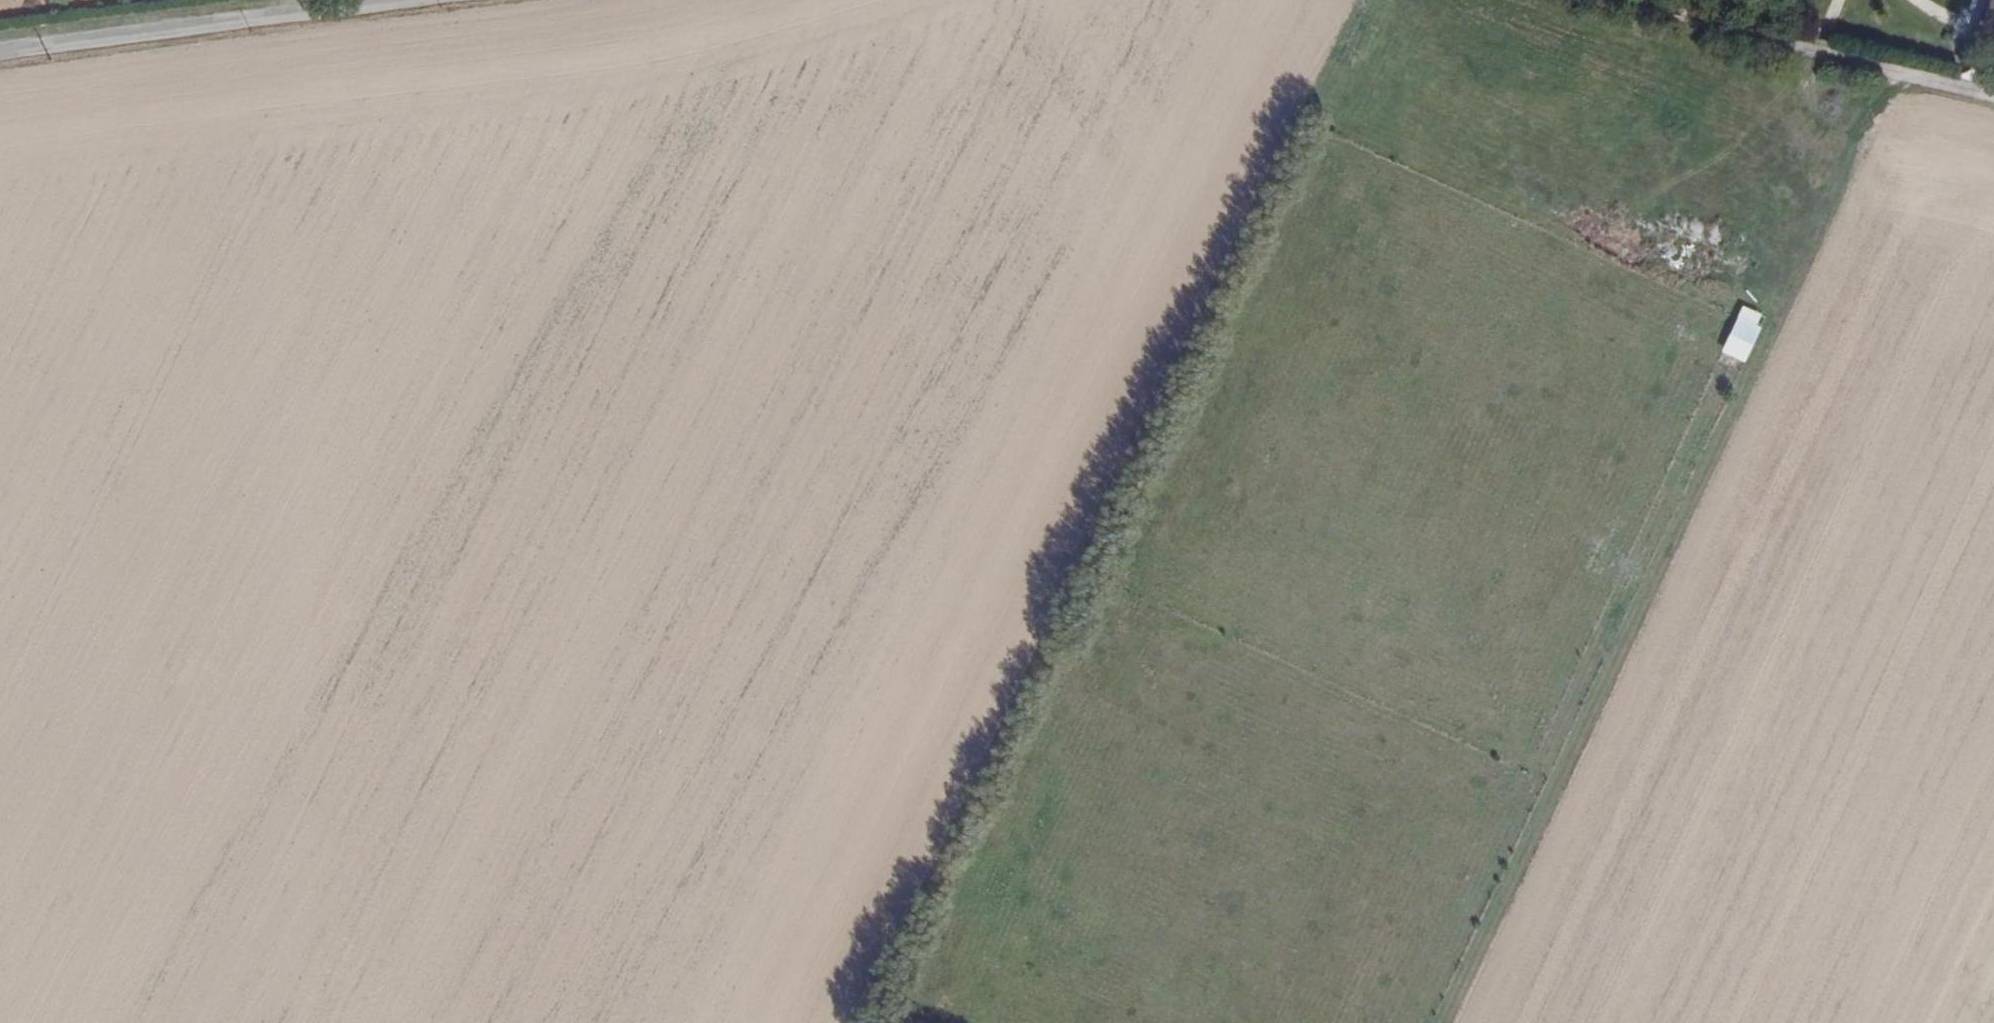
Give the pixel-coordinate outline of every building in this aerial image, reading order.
[(1723,351),(1746,362),(1768,316),(1745,305),(1723,351)]
